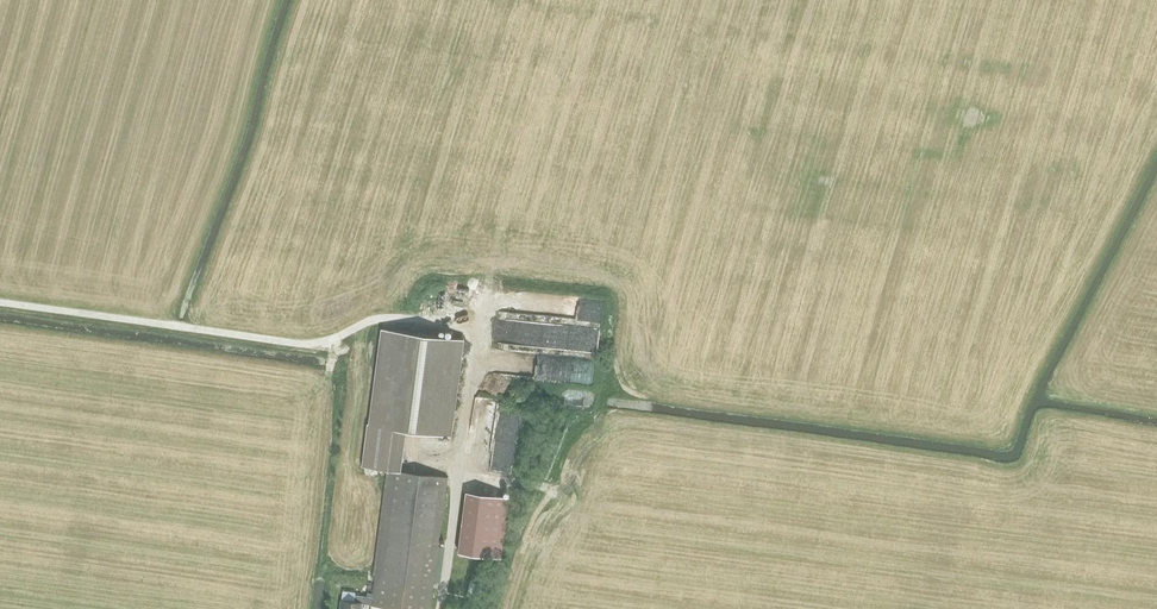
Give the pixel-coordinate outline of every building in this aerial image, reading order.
[(464,339),(380,328),(368,423),(366,423),(361,466),(400,471),(405,430),(451,436),(464,339)] [(447,477),(389,470),(372,597),(355,595),(354,602),(341,600),(340,608),(360,608),(360,603),(371,605),(371,606),(395,608),(430,608),(447,477)] [(462,492),(454,552),(497,557),(504,497),(462,492)]
